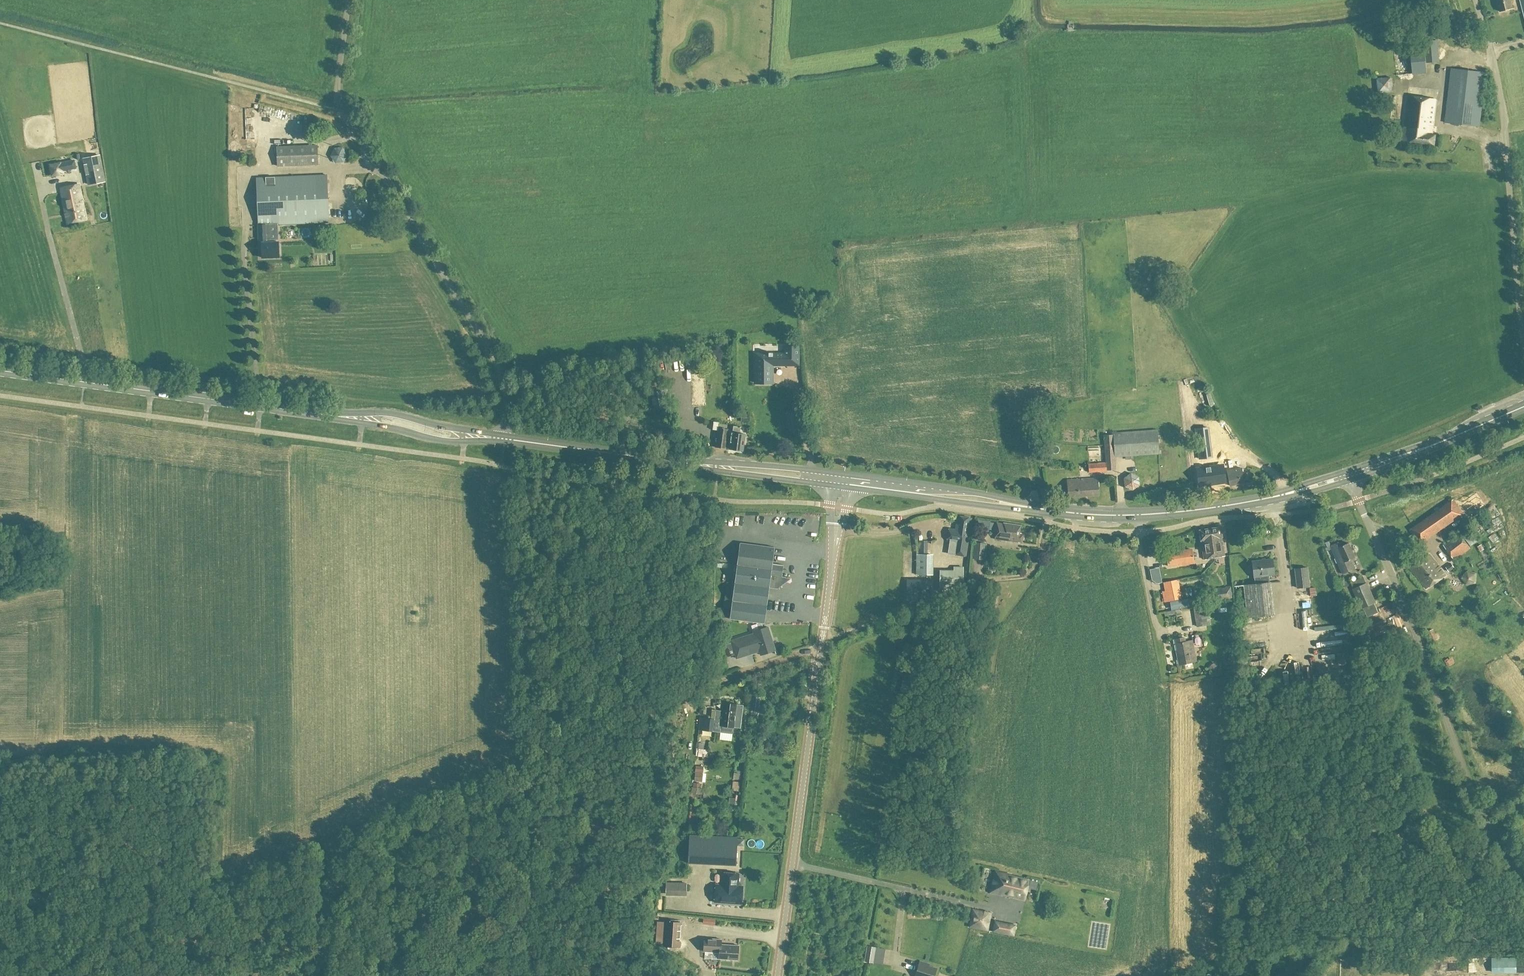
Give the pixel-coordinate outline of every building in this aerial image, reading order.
[(1500,12),(1513,9),(1511,0),(1497,0),(1500,12)] [(1410,42),(1410,44),(1393,45),(1396,75),(1413,74),(1413,75),(1427,73),(1426,63),(1440,61),(1438,39),(1410,42)] [(1486,72),(1451,68),(1445,122),(1479,126),(1486,72)] [(1392,76),(1376,78),(1378,93),(1393,92),(1392,76)] [(1436,99),(1408,96),(1405,126),(1404,126),(1402,142),(1435,146),(1436,135),(1432,134),(1433,126),(1432,126),(1436,99)] [(277,146),(278,165),(318,164),(318,145),(277,146)] [(344,162),(347,153),(343,146),(334,147),(330,155),(335,162),(344,162)] [(84,158),(89,184),(105,181),(100,155),(84,158)] [(75,167),(73,160),(58,163),(59,170),(63,170),(75,167)] [(271,240),(270,224),(329,221),(327,174),(257,177),(258,224),(260,250),(262,249),(262,257),(279,256),(279,241),(267,242),(267,240),(271,240)] [(68,222),(86,218),(79,183),(61,187),(68,222)] [(90,201),(103,198),(101,191),(89,194),(90,201)] [(298,224),(298,232),(305,233),(306,224),(298,224)] [(296,253),(304,253),(303,240),(295,241),(296,253)] [(785,354),(774,354),(756,353),(756,382),(772,382),(772,364),(774,364),(785,364),(798,364),(798,347),(785,346),(785,354)] [(1214,417),(1212,407),(1200,409),(1202,419),(1214,417)] [(741,426),(734,425),(733,432),(733,431),(730,448),(743,450),(746,433),(740,432),(741,426)] [(1212,457),(1208,427),(1196,429),(1200,458),(1212,457)] [(726,448),(729,429),(719,428),(716,446),(726,448)] [(1116,457),(1160,453),(1158,429),(1113,432),(1113,434),(1104,435),(1106,462),(1088,463),(1089,473),(1107,471),(1107,470),(1117,469),(1116,457)] [(1100,443),(1086,443),(1086,454),(1100,454),(1100,443)] [(1224,478),(1239,477),(1238,455),(1223,456),(1224,478)] [(1222,482),(1220,465),(1197,468),(1200,485),(1222,482)] [(1133,490),(1140,485),(1139,476),(1131,472),(1124,477),(1124,486),(1133,490)] [(1098,478),(1067,480),(1069,497),(1099,495),(1098,478)] [(958,516),(956,529),(949,528),(948,540),(958,542),(956,554),(966,555),(972,518),(958,516)] [(1436,530),(1429,519),(1414,529),(1422,540),(1436,530)] [(990,521),(978,520),(977,529),(989,531),(990,521)] [(1004,524),(997,523),(995,538),(1022,543),(1023,534),(1019,533),(1021,525),(1004,522),(1004,524)] [(1220,526),(1210,528),(1214,557),(1225,555),(1220,526)] [(1214,557),(1210,528),(1200,529),(1204,558),(1214,557)] [(1455,561),(1471,548),(1460,532),(1443,545),(1455,561)] [(1329,541),(1323,544),(1326,551),(1332,548),(1330,545),(1331,545),(1329,541)] [(735,582),(732,608),(731,618),(765,623),(769,587),(778,588),(779,582),(781,582),(785,579),(785,577),(786,577),(786,576),(782,576),(784,564),(772,563),(775,546),(741,542),(738,564),(735,564),(734,571),(737,571),(735,582)] [(986,559),(987,543),(974,542),(972,558),(986,559)] [(1331,545),(1330,545),(1332,548),(1343,574),(1356,568),(1352,559),(1356,557),(1349,542),(1340,546),(1338,542),(1331,545)] [(1194,562),(1192,549),(1167,553),(1168,566),(1194,562)] [(917,553),(917,574),(931,574),(931,553),(917,553)] [(1430,554),(1412,568),(1427,589),(1446,576),(1430,554)] [(1252,561),(1254,577),(1274,574),(1273,559),(1252,561)] [(1449,571),(1455,567),(1451,563),(1446,567),(1449,571)] [(1308,567),(1296,569),(1298,587),(1310,586),(1308,567)] [(1461,579),(1469,575),(1466,569),(1458,573),(1461,579)] [(941,570),(940,583),(940,588),(963,588),(964,570),(941,570)] [(1344,584),(1349,582),(1345,573),(1340,575),(1344,584)] [(1354,585),(1363,580),(1360,575),(1351,581),(1354,585)] [(930,594),(930,580),(908,579),(908,594),(930,594)] [(1165,590),(1163,591),(1165,602),(1179,599),(1175,580),(1163,582),(1165,590)] [(732,608),(735,582),(727,581),(724,607),(732,608)] [(1270,582),(1244,585),(1248,617),(1274,614),(1270,582)] [(1367,582),(1354,588),(1363,608),(1364,608),(1368,617),(1379,612),(1375,603),(1376,603),(1367,582)] [(1213,602),(1234,598),(1231,585),(1210,589),(1213,602)] [(994,609),(997,595),(989,594),(986,608),(994,609)] [(1179,600),(1173,601),(1175,609),(1189,606),(1188,598),(1180,600),(1179,600)] [(1208,606),(1194,608),(1196,626),(1210,624),(1208,606)] [(727,607),(718,608),(719,618),(728,617),(727,607)] [(754,633),(732,640),(737,658),(760,650),(761,654),(775,650),(768,626),(754,630),(754,633)] [(1185,637),(1176,638),(1179,650),(1177,650),(1180,664),(1193,661),(1197,660),(1194,645),(1191,646),(1190,640),(1186,641),(1185,637)] [(912,666),(921,668),(924,654),(915,652),(912,666)] [(918,691),(922,671),(909,668),(905,689),(918,691)] [(702,717),(700,729),(733,733),(734,726),(735,726),(738,703),(723,701),(722,710),(717,709),(716,718),(709,718),(702,717)] [(701,701),(700,709),(708,710),(709,702),(701,701)] [(696,744),(695,752),(705,753),(706,746),(696,744)] [(741,779),(742,770),(737,770),(736,773),(734,772),(733,778),(736,778),(736,779),(741,779)] [(695,772),(694,781),(702,781),(703,773),(695,772)] [(738,837),(690,834),(688,862),(736,865),(738,837)] [(997,871),(992,891),(1024,898),(1029,879),(997,871)] [(721,872),(720,884),(716,883),(715,901),(742,903),(743,885),(738,885),(739,873),(721,872)] [(666,895),(687,895),(687,883),(666,882),(666,895)] [(988,929),(991,912),(974,909),(970,926),(988,929)] [(994,930),(1014,934),(1016,924),(996,920),(994,930)] [(681,922),(666,921),(664,945),(680,946),(681,922)] [(719,957),(738,959),(739,945),(722,943),(722,939),(705,937),(704,950),(720,951),(719,957)] [(864,961),(874,963),(877,947),(867,945),(864,961)] [(930,963),(921,961),(916,975),(935,975),(937,968),(929,965),(930,963)]
